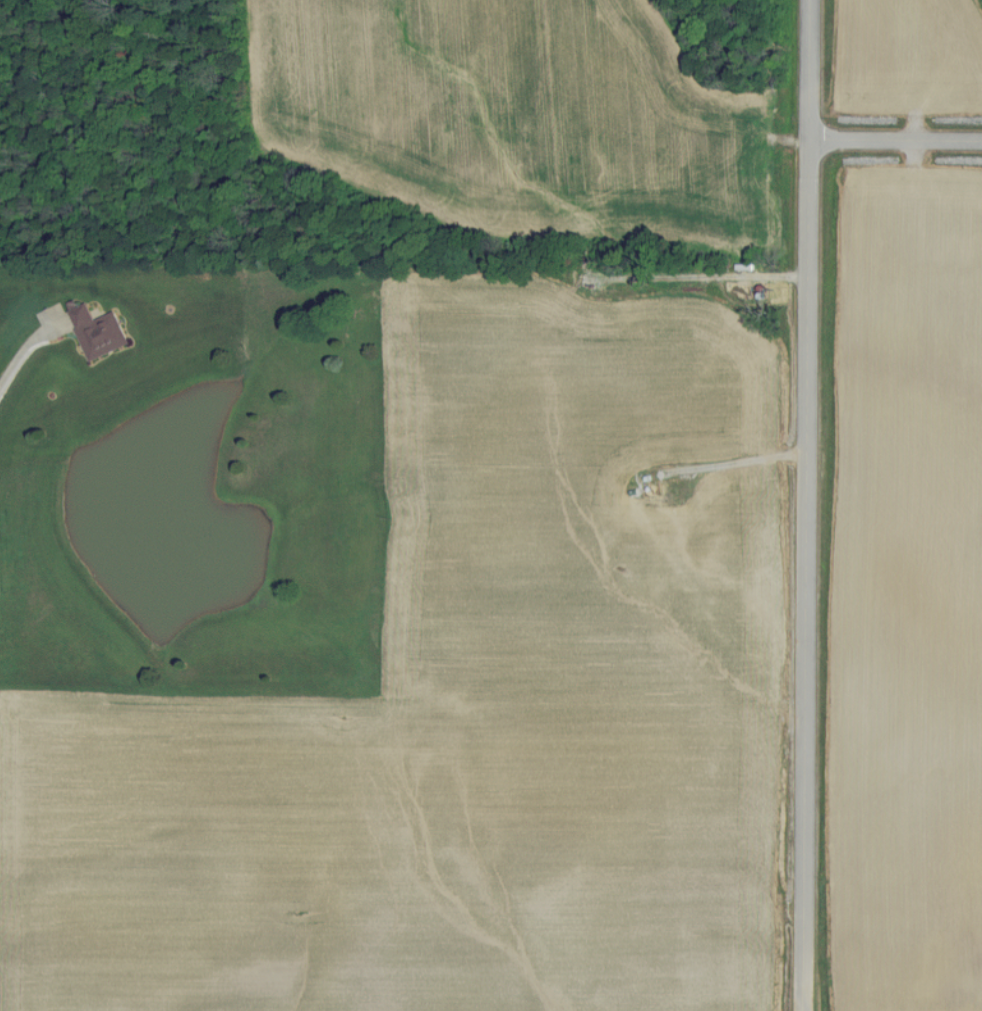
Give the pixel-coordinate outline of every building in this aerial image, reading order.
[(129,346),(116,311),(94,320),(87,301),(68,308),(89,362),(129,346)]
